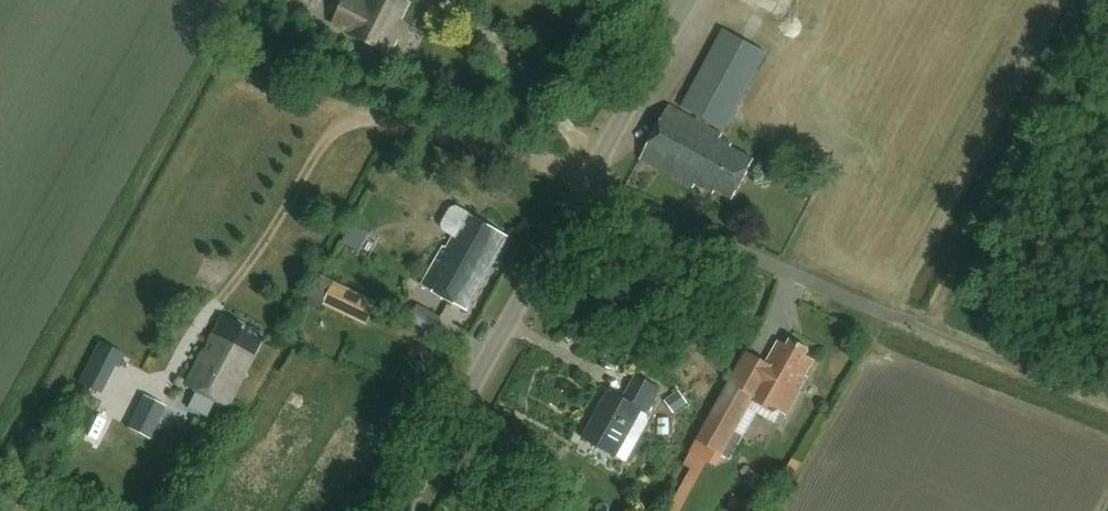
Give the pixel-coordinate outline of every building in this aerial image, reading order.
[(333,27),(388,56),(417,0),(347,0),(333,27)] [(732,200),(755,159),(733,147),(735,144),(721,136),(722,134),(703,124),(705,119),(722,129),(766,51),(725,28),(682,105),(697,114),(694,119),(669,105),(640,158),(692,187),(694,183),(713,193),(714,190),(732,200)] [(468,311),(509,236),(457,207),(444,231),(455,237),(449,249),(445,247),(423,286),(468,311)] [(367,296),(334,280),(323,304),(366,324),(382,289),(372,285),(367,296)] [(436,331),(445,316),(421,303),(413,318),(436,331)] [(228,406),(262,343),(241,332),(245,325),(219,312),(182,381),(228,406)] [(748,409),(755,413),(774,424),(780,413),(787,416),(808,379),(806,377),(814,362),(806,357),(809,351),(790,340),(786,346),(778,341),(765,363),(745,352),(695,440),(721,455),(748,409)] [(609,391),(583,438),(625,462),(647,423),(646,413),(659,390),(635,377),(623,399),(609,391)] [(167,405),(144,393),(128,425),(151,437),(167,405)]
